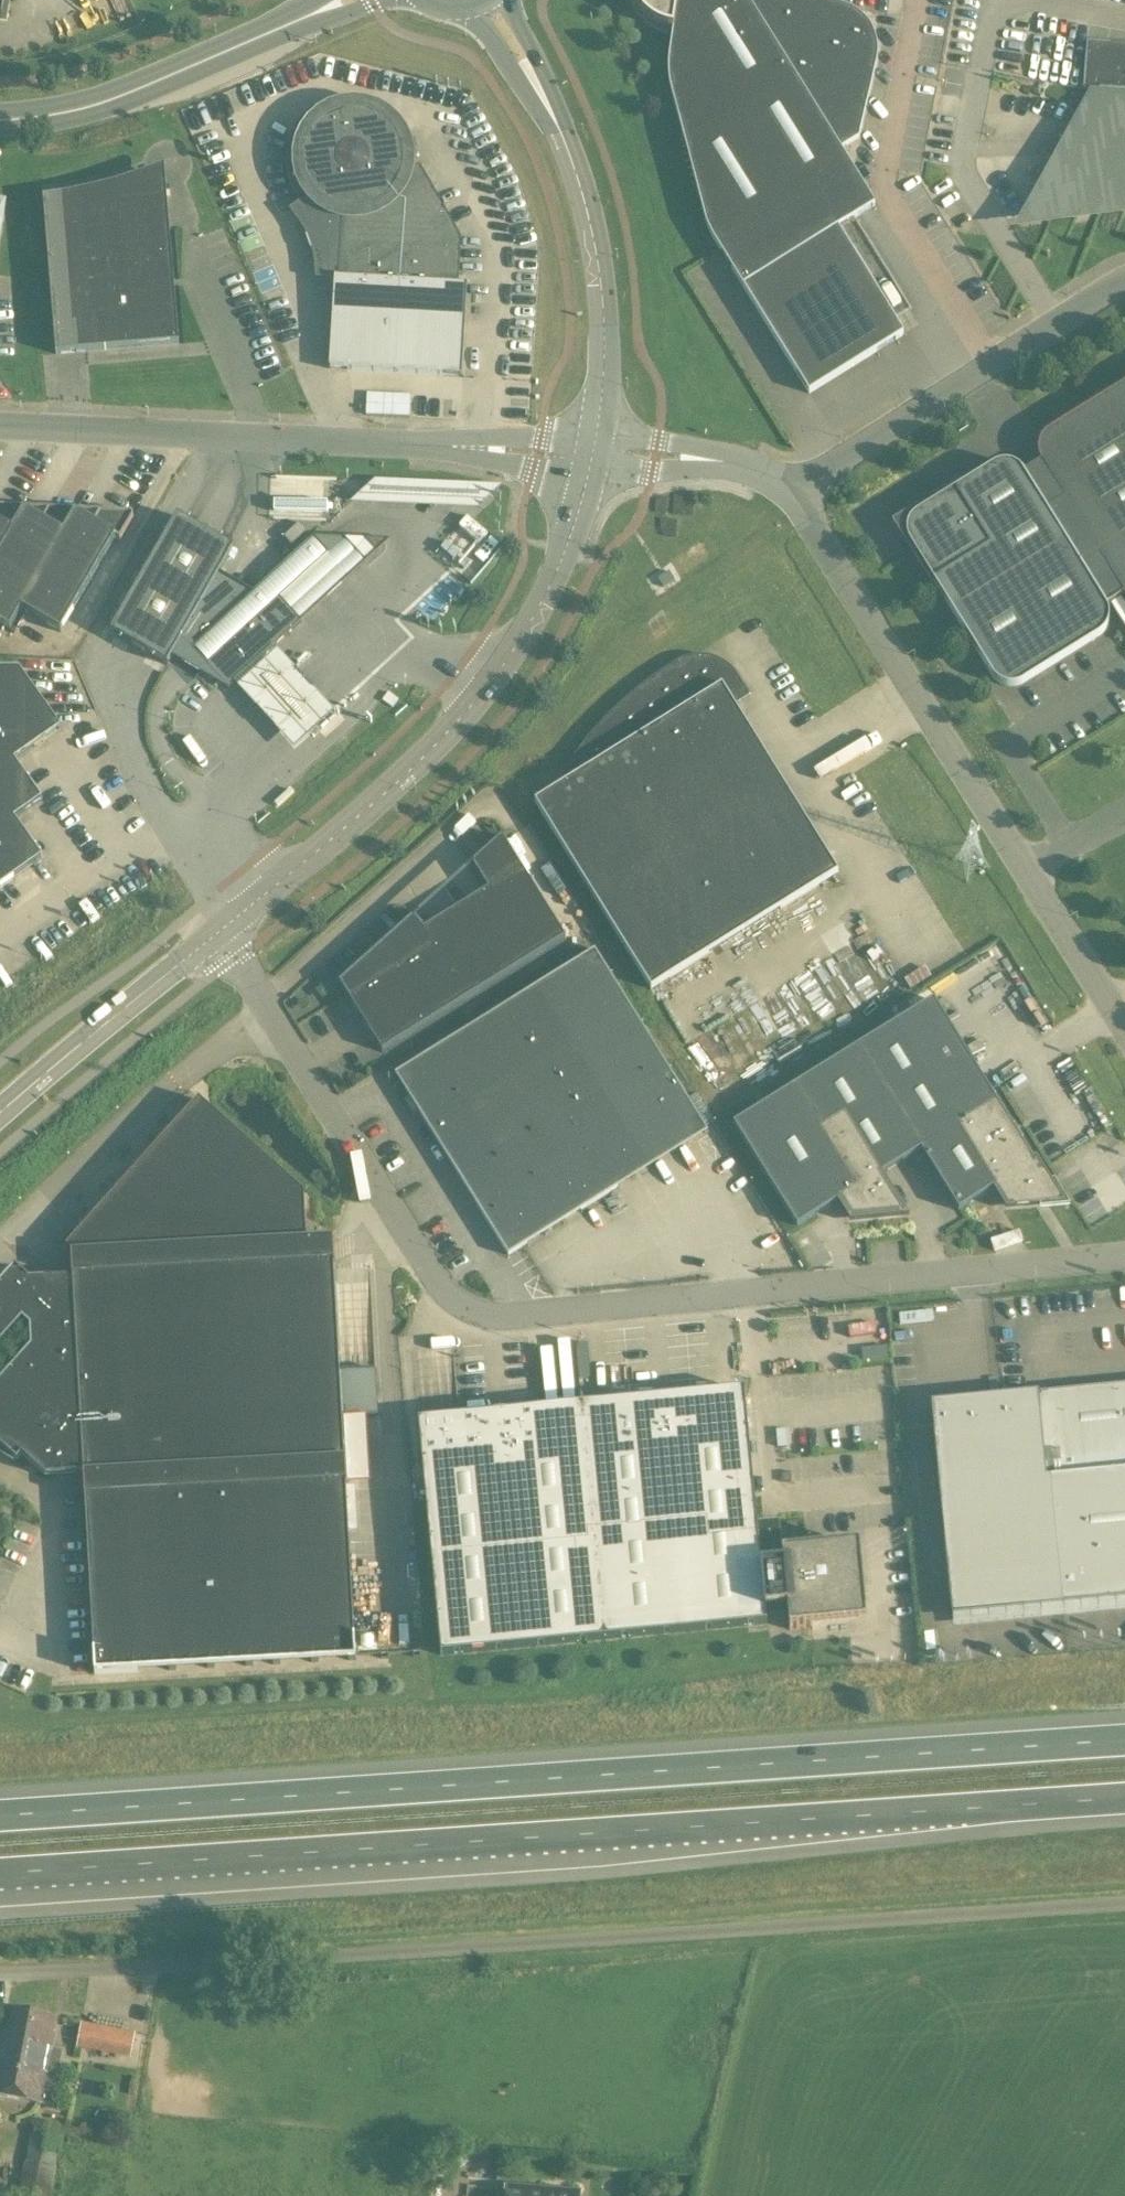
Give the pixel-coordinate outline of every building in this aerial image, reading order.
[(671,31),(673,31),(669,57),(668,63),(668,66),(668,72),(668,77),(669,83),(669,86),(707,228),(724,255),(816,400),(921,329),(851,221),(875,206),(840,150),(859,138),(876,62),(877,58),(877,55),(878,51),(878,49),(877,46),(877,42),(876,40),(875,37),(874,34),(873,30),(871,28),(868,23),(866,20),(864,18),(861,15),(857,12),(855,11),(852,9),(848,7),(843,5),(820,0),(634,0),(635,4),(636,6),(638,8),(639,11),(642,15),(646,19),(649,21),(652,23),(657,26),(661,28),(666,30),(671,31)] [(1083,91),(1100,92),(1033,216),(1124,202),(1124,45),(1086,42),(1083,91)] [(381,115),(377,113),(373,111),(369,110),(362,108),(358,107),(355,107),(353,107),(348,107),(344,108),(340,109),(337,109),(333,111),(331,112),(326,114),(321,117),(314,108),(312,109),(308,112),(304,116),(300,121),(296,126),(294,130),(293,133),(290,138),(288,144),(288,147),(287,150),(286,155),(286,158),(286,161),(286,164),(286,168),(286,171),(287,175),(288,179),(289,183),(290,186),(292,191),(294,193),(297,199),(299,203),(301,205),(303,207),(313,199),(314,201),(319,205),(322,207),(325,209),(329,211),(333,213),(337,215),(341,216),(340,239),(332,238),(331,251),(339,252),(337,279),(334,279),(329,369),(359,370),(462,376),(467,287),(458,286),(461,240),(421,170),(408,168),(408,166),(408,163),(408,160),(408,158),(407,153),(407,151),(406,148),(406,145),(405,143),(403,139),(401,135),(399,132),(397,129),(395,126),(393,124),(390,121),(388,119),(384,117),(381,115)] [(145,176),(144,173),(144,172),(138,173),(139,176),(140,179),(116,187),(92,193),(68,198),(60,199),(59,197),(43,199),(56,355),(179,344),(169,229),(167,229),(164,196),(167,196),(170,196),(169,190),(164,190),(162,189),(157,188),(153,185),(150,183),(149,182),(147,179),(145,176)] [(1048,432),(1046,434),(1044,436),(1042,438),(1041,440),(1039,443),(1039,445),(1038,448),(1038,449),(1038,452),(1038,454),(1038,456),(1038,457),(1039,459),(1039,461),(1040,463),(1023,474),(1021,471),(1019,470),(1017,468),(1014,466),(1012,465),(1010,465),(1008,464),(1005,464),(1002,464),(1000,464),(998,465),(994,466),(923,509),(927,515),(905,528),(919,549),(913,553),(992,678),(994,680),(996,682),(998,683),(1000,685),(1002,686),(1004,687),(1006,687),(1009,688),(1012,688),(1014,687),(1016,687),(1018,686),(1021,685),(1099,637),(1100,636),(1102,635),(1103,634),(1104,632),(1106,630),(1107,627),(1108,625),(1108,622),(1109,621),(1109,618),(1109,617),(1109,614),(1108,613),(1107,610),(1106,607),(1123,596),(1124,600),(1124,385),(1048,432)] [(456,489),(457,482),(270,477),(269,516),(324,517),(325,501),(411,503),(411,488),(456,489)] [(25,512),(26,511),(27,511),(27,509),(20,509),(0,508),(0,556),(25,512)] [(77,514),(78,514),(78,512),(71,511),(71,512),(48,511),(42,521),(25,512),(0,556),(0,625),(9,631),(21,610),(77,514)] [(93,524),(77,514),(21,610),(60,633),(115,538),(120,541),(132,519),(133,518),(133,517),(133,516),(132,515),(131,515),(130,514),(122,514),(99,513),(93,524)] [(226,687),(272,644),(274,647),(301,623),(280,600),(329,555),(321,547),(313,538),(253,593),(219,573),(233,549),(176,516),(110,633),(167,665),(183,636),(194,647),(192,649),(226,687)] [(462,517),(439,555),(476,577),(499,539),(462,517)] [(293,547),(308,533),(301,524),(285,539),(293,547)] [(284,653),(241,689),(298,753),(341,713),(284,653)] [(565,771),(572,780),(534,803),(649,987),(651,991),(838,874),(734,707),(749,698),(735,674),(720,662),(702,657),(688,658),(679,662),(643,686),(621,705),(589,739),(565,771)] [(41,858),(14,819),(40,800),(13,761),(60,729),(19,671),(0,671),(0,887),(41,858)] [(413,917),(339,984),(381,1053),(565,939),(502,838),(471,865),(488,892),(425,930),(413,917)] [(707,1131),(594,950),(395,1075),(509,1256),(526,1245),(707,1131)] [(733,1125),(799,1227),(840,1200),(852,1219),(902,1214),(879,1177),(920,1151),(958,1211),(970,1204),(996,1188),(1007,1206),(1033,1204),(1027,1194),(1046,1183),(933,1000),(733,1125)] [(307,1242),(304,1195),(198,1100),(65,1248),(72,1254),(73,1277),(29,1279),(17,1268),(0,1287),(0,1453),(8,1460),(10,1458),(16,1463),(22,1457),(45,1478),(84,1476),(95,1675),(100,1674),(99,1670),(350,1657),(350,1661),(355,1660),(332,1241),(307,1242)] [(931,1405),(952,1619),(1067,1607),(1124,1602),(1124,1386),(931,1405)] [(787,1609),(789,1631),(813,1628),(812,1622),(859,1617),(855,1570),(861,1569),(859,1546),(782,1553),(783,1564),(761,1567),(743,1391),(418,1423),(441,1656),(766,1624),(765,1612),(787,1609)] [(7,2008),(0,2043),(0,2095),(39,2103),(56,2018),(7,2008)] [(135,2034),(81,2023),(76,2048),(130,2059),(135,2034)] [(27,2162),(24,2162),(19,2195),(52,2195),(56,2168),(55,2168),(61,2129),(33,2124),(27,2162)] [(581,2192),(506,2185),(505,2195),(581,2195),(581,2192)]
